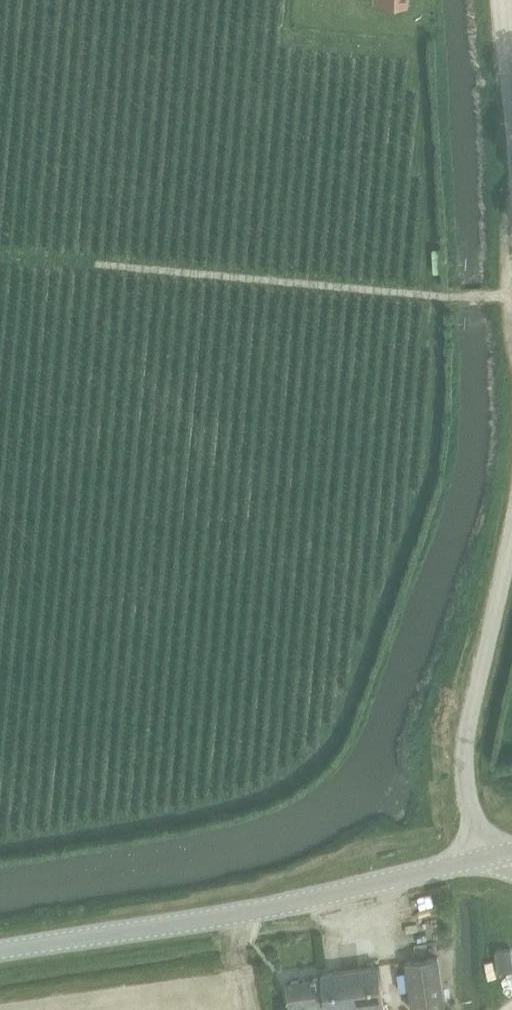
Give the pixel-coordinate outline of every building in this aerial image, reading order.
[(511,970),(511,950),(511,948),(496,950),(499,972),(511,970)] [(445,1006),(439,957),(407,962),(414,1009),(417,1009),(445,1006)] [(383,985),(380,965),(322,973),(323,977),(287,982),(290,1005),(304,1003),(304,1008),(326,1005),(327,1009),(385,1009),(383,985)]
